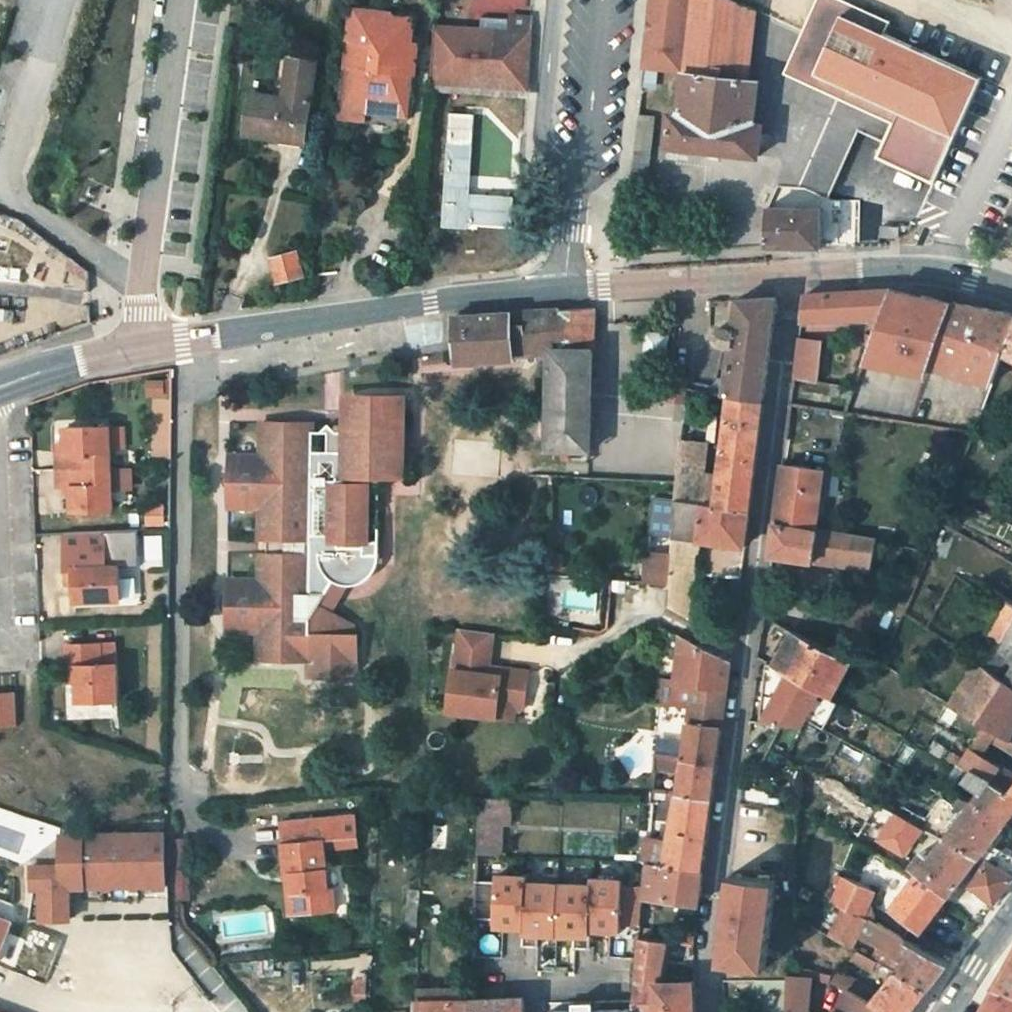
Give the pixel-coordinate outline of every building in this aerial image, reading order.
[(648,23),(658,24),(657,33),(647,32),(643,69),(683,72),(684,73),(694,0),(650,0),(648,23)] [(735,0),(694,0),(684,73),(750,79),(757,9),(735,0)] [(883,143),(876,159),(932,184),(978,79),(881,37),(887,22),(836,0),(815,0),(782,76),(837,100),(891,124),(883,143)] [(349,62),(346,61),(340,115),(366,118),(368,105),(387,108),(387,112),(406,114),(412,73),(416,73),(421,39),(414,38),(418,16),(398,14),(398,10),(380,8),(379,14),(354,10),(351,37),(356,38),(355,46),(352,45),(349,62)] [(485,32),(478,32),(473,85),(527,89),(529,57),(531,20),(515,19),(515,21),(515,34),(485,32)] [(486,19),(485,32),(515,34),(515,21),(486,19)] [(463,85),(473,85),(478,32),(435,29),(432,82),(451,84),(451,80),(463,81),(463,85)] [(248,134),(305,142),(316,60),(281,55),(275,97),(254,93),(248,134)] [(757,80),(750,79),(684,73),(683,72),(678,114),(670,113),(667,146),(757,156),(761,123),(753,122),(757,80)] [(451,84),(432,82),(431,92),(526,98),(527,89),(473,85),(463,85),(463,81),(451,80),(451,84)] [(837,100),(800,187),(826,199),(856,131),(883,143),(891,124),(837,100)] [(465,229),(466,225),(510,228),(512,198),(467,196),(472,116),(449,115),(442,228),(465,229)] [(638,125),(635,153),(643,154),(647,154),(650,126),(638,125)] [(635,153),(631,189),(639,190),(643,154),(635,153)] [(647,154),(643,154),(639,190),(647,192),(651,155),(647,154)] [(767,248),(819,249),(820,209),(826,199),(800,187),(778,185),(768,210),(767,248)] [(820,209),(819,249),(859,249),(858,201),(826,199),(820,209)] [(1003,221),(1011,225),(1011,204),(1003,221)] [(270,257),(278,283),(303,277),(296,250),(270,257)] [(882,319),(892,293),(892,291),(805,295),(802,321),(882,319)] [(923,297),(892,293),(882,319),(866,362),(912,370),(925,336),(926,336),(940,300),(922,300),(923,297)] [(727,378),(725,394),(764,398),(769,359),(777,297),(738,300),(734,327),(729,327),(724,328),(720,330),(718,332),(717,335),(717,338),(719,341),(721,343),(724,344),(731,345),(727,378)] [(964,322),(972,325),(976,311),(978,304),(955,297),(954,300),(927,372),(948,370),(950,365),(947,364),(964,322)] [(549,352),(549,350),(592,349),(592,309),(549,312),(549,323),(510,327),(512,354),(549,352)] [(996,309),(995,313),(983,309),(982,313),(976,311),(972,325),(964,322),(947,364),(950,365),(948,370),(974,382),(976,377),(993,383),(1004,353),(1011,332),(1011,314),(996,309)] [(512,360),(512,354),(510,327),(549,323),(549,312),(455,318),(458,363),(512,360)] [(644,359),(668,359),(668,332),(644,332),(644,359)] [(799,340),(794,379),(816,382),(822,342),(799,340)] [(592,349),(549,350),(549,352),(549,414),(549,450),(553,450),(575,450),(592,450),(592,349)] [(260,388),(259,403),(258,427),(249,432),(249,448),(256,453),(254,482),(254,497),(263,498),(263,515),(252,516),(252,529),(251,551),(243,555),(242,573),(250,579),(249,600),(247,624),(303,625),(304,594),(332,555),(344,555),(356,553),(367,547),(377,540),(386,531),(388,527),(377,526),(382,442),(404,443),(409,362),(385,361),(375,365),(366,371),(359,378),(353,388),(351,394),(351,427),(333,427),(317,426),(317,390),(260,388)] [(686,404),(687,390),(687,382),(687,379),(670,376),(668,403),(677,404),(684,404),(686,404)] [(687,382),(687,390),(719,393),(725,394),(727,378),(716,376),(712,384),(687,382)] [(728,405),(717,478),(705,476),(679,475),(679,482),(677,498),(750,507),(764,398),(725,394),(719,393),(719,403),(728,405)] [(335,395),(333,427),(351,427),(351,394),(335,395)] [(224,481),(254,482),(256,453),(249,448),(249,432),(258,427),(259,403),(228,402),(224,481)] [(677,404),(676,420),(683,421),(684,404),(677,404)] [(119,470),(120,427),(80,427),(80,455),(67,456),(66,472),(118,470),(119,470)] [(679,475),(705,476),(708,441),(682,439),(679,475)] [(575,459),(575,450),(553,450),(553,460),(575,459)] [(77,517),(117,517),(118,470),(66,472),(65,493),(78,493),(77,517)] [(782,473),(776,525),(791,528),(816,532),(816,530),(823,478),(782,473)] [(677,498),(674,535),(700,539),(746,544),(750,507),(677,498)] [(962,560),(974,538),(940,519),(933,542),(962,560)] [(772,556),(812,562),(816,532),(791,528),(776,525),(772,556)] [(217,599),(249,600),(250,579),(242,573),(243,555),(251,551),(252,529),(220,529),(217,599)] [(60,568),(73,568),(74,586),(74,603),(115,601),(115,600),(116,600),(115,567),(135,566),(134,530),(64,533),(65,547),(72,547),(73,553),(65,553),(65,551),(60,551),(60,568)] [(816,530),(816,532),(812,562),(870,571),(876,541),(816,530)] [(672,558),(671,570),(697,573),(700,539),(674,535),(672,558)] [(962,560),(957,569),(980,585),(1003,600),(1011,606),(1011,560),(974,538),(962,560)] [(644,556),(643,580),(670,582),(671,570),(672,558),(644,556)] [(61,585),(74,586),(73,568),(60,568),(61,585)] [(697,573),(671,570),(670,582),(668,605),(692,618),(697,573)] [(1003,600),(986,633),(1002,643),(1011,629),(1011,606),(1003,600)] [(1002,643),(998,649),(1009,657),(1005,663),(1011,667),(1011,629),(1002,643)] [(853,660),(796,630),(776,667),(789,674),(832,698),(853,660)] [(492,634),(457,631),(455,646),(490,649),(492,634)] [(660,679),(660,688),(693,692),(694,684),(686,683),(691,641),(681,635),(675,680),(660,679)] [(694,684),(727,689),(731,663),(691,641),(686,683),(694,684)] [(63,643),(64,659),(76,659),(78,679),(78,700),(114,699),(111,643),(63,643)] [(1005,663),(1009,657),(998,649),(989,644),(976,664),(1011,688),(1011,667),(1005,663)] [(490,649),(455,646),(453,671),(451,671),(447,714),(496,719),(502,667),(488,666),(490,649)] [(78,679),(76,659),(64,659),(65,679),(78,679)] [(776,667),(767,663),(764,689),(777,697),(789,674),(776,667)] [(976,664),(952,704),(952,705),(987,726),(1004,736),(1009,739),(1011,734),(1011,688),(976,664)] [(502,667),(496,719),(514,721),(515,711),(523,712),(527,670),(502,667)] [(832,698),(789,674),(777,697),(764,689),(760,722),(802,727),(805,721),(823,731),(839,702),(832,698)] [(692,706),(690,721),(723,726),(727,689),(694,684),(693,692),(692,706)] [(659,704),(692,706),(693,692),(660,688),(659,704)] [(0,697),(0,724),(12,723),(10,697),(0,697)] [(723,726),(690,721),(689,730),(674,727),(675,718),(658,717),(655,753),(672,756),(684,758),(718,763),(720,745),(723,726)] [(981,733),(999,745),(1004,736),(987,726),(981,733)] [(1011,753),(1011,741),(1009,739),(1004,736),(999,745),(1011,753)] [(971,749),(965,758),(961,766),(965,768),(971,771),(972,769),(991,780),(999,766),(971,749)] [(961,766),(965,758),(953,752),(948,759),(961,766)] [(653,771),(670,773),(672,756),(655,753),(653,771)] [(670,773),(682,775),(684,758),(672,756),(670,773)] [(715,783),(718,763),(684,758),(682,775),(679,795),(713,801),(715,783)] [(941,779),(954,787),(965,768),(961,766),(948,759),(946,763),(949,765),(941,779)] [(999,766),(991,780),(990,781),(1007,790),(1010,786),(1011,782),(1011,775),(999,766)] [(1003,825),(1011,814),(1011,793),(1007,790),(990,781),(991,780),(972,769),(971,771),(964,782),(979,795),(970,807),(1003,825)] [(941,790),(932,784),(928,791),(937,796),(941,790)] [(928,791),(917,785),(912,793),(932,804),(937,796),(928,791)] [(713,801),(679,795),(672,841),(649,838),(647,861),(704,871),(713,801)] [(504,799),(482,799),(479,854),(500,855),(504,799)] [(957,799),(952,809),(940,802),(925,824),(903,811),(897,820),(972,864),(980,853),(1011,875),(1011,856),(990,843),(1003,825),(970,807),(957,799)] [(917,877),(949,896),(961,878),(968,870),(972,864),(897,820),(876,808),(876,809),(865,826),(881,835),(878,842),(902,856),(910,847),(924,855),(929,847),(938,851),(927,866),(922,863),(913,865),(909,873),(917,877)] [(352,813),(278,819),(282,869),(287,869),(290,908),(332,905),(330,883),(322,883),(319,848),(318,836),(353,833),(352,813)] [(33,874),(34,894),(45,893),(47,923),(74,922),(71,887),(165,881),(161,824),(85,827),(85,834),(59,836),(61,872),(33,874)] [(353,833),(318,836),(319,848),(354,846),(353,833)] [(188,845),(175,846),(178,906),(191,905),(188,845)] [(843,906),(864,917),(889,865),(865,850),(852,874),(858,880),(854,886),(837,877),(834,882),(840,886),(832,900),(843,906)] [(977,876),(970,884),(996,903),(1004,893),(1011,882),(1011,875),(980,853),(972,864),(968,870),(977,876)] [(644,898),(700,904),(704,871),(647,861),(645,886),(644,897),(644,898)] [(290,908),(287,869),(282,869),(279,869),(283,909),(290,908)] [(497,882),(477,881),(475,918),(495,919),(495,925),(525,927),(527,877),(497,875),(497,882)] [(790,891),(790,881),(771,879),(731,875),(723,963),(769,968),(775,890),(790,891)] [(543,877),(527,877),(525,927),(524,945),(528,946),(542,946),(542,934),(558,935),(560,883),(543,882),(543,877)] [(578,884),(560,883),(558,935),(573,935),(573,948),(578,949),(591,949),(592,930),(594,878),(578,877),(578,884)] [(917,877),(913,883),(889,916),(913,929),(922,933),(949,896),(917,877)] [(625,879),(594,878),(592,930),(622,931),(622,925),(641,925),(644,897),(645,886),(625,885),(625,879)] [(938,979),(950,963),(906,939),(864,917),(843,906),(829,932),(851,945),(857,934),(903,960),(897,971),(931,988),(938,979)] [(11,918),(0,914),(0,945),(11,918)] [(653,940),(654,930),(642,928),(641,938),(653,940)] [(695,981),(663,983),(667,943),(653,940),(641,938),(636,1000),(635,1011),(697,1011),(695,981)] [(694,947),(682,945),(681,957),(694,959),(694,947)] [(877,967),(880,968),(883,963),(856,949),(851,957),(874,970),(877,967)] [(1008,974),(997,994),(1011,1001),(1011,967),(1008,974)] [(931,988),(897,971),(881,991),(838,969),(833,976),(831,983),(847,992),(885,1011),(913,1011),(916,1008),(931,988)] [(810,981),(789,976),(787,1011),(807,1011),(810,981)] [(366,985),(357,985),(357,1000),(366,1000),(366,985)] [(419,990),(419,1000),(419,1001),(442,1000),(451,1000),(456,1000),(455,989),(419,990)] [(847,992),(836,1011),(885,1011),(847,992)] [(997,994),(989,1007),(1000,1011),(1011,1011),(1011,1001),(997,994)] [(452,1011),(471,1011),(470,999),(456,1000),(451,1000),(452,1011)] [(471,1011),(525,1011),(525,999),(479,999),(470,999),(471,1011)] [(440,1000),(419,1001),(419,1011),(440,1011),(440,1000)] [(451,1000),(442,1000),(440,1000),(440,1011),(452,1011),(451,1000)] [(636,1000),(595,1002),(595,1001),(584,1002),(575,1002),(575,1003),(550,1004),(550,1011),(635,1011),(636,1000)]
